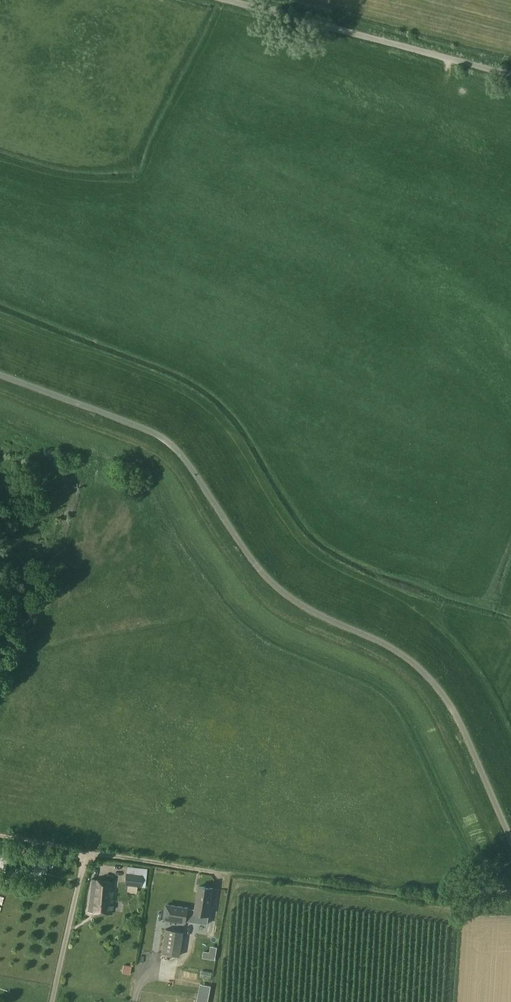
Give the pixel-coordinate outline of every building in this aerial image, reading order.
[(33,872),(35,862),(17,859),(15,869),(33,872)] [(142,875),(126,873),(124,885),(141,887),(142,875)] [(92,879),(88,912),(111,914),(113,900),(111,900),(113,882),(92,879)] [(179,906),(177,920),(197,923),(198,914),(209,915),(213,888),(199,886),(195,909),(179,906)] [(182,931),(166,929),(162,953),(178,956),(182,931)] [(123,965),(122,973),(130,974),(132,966),(123,965)] [(201,998),(209,999),(211,986),(204,985),(201,998)]
